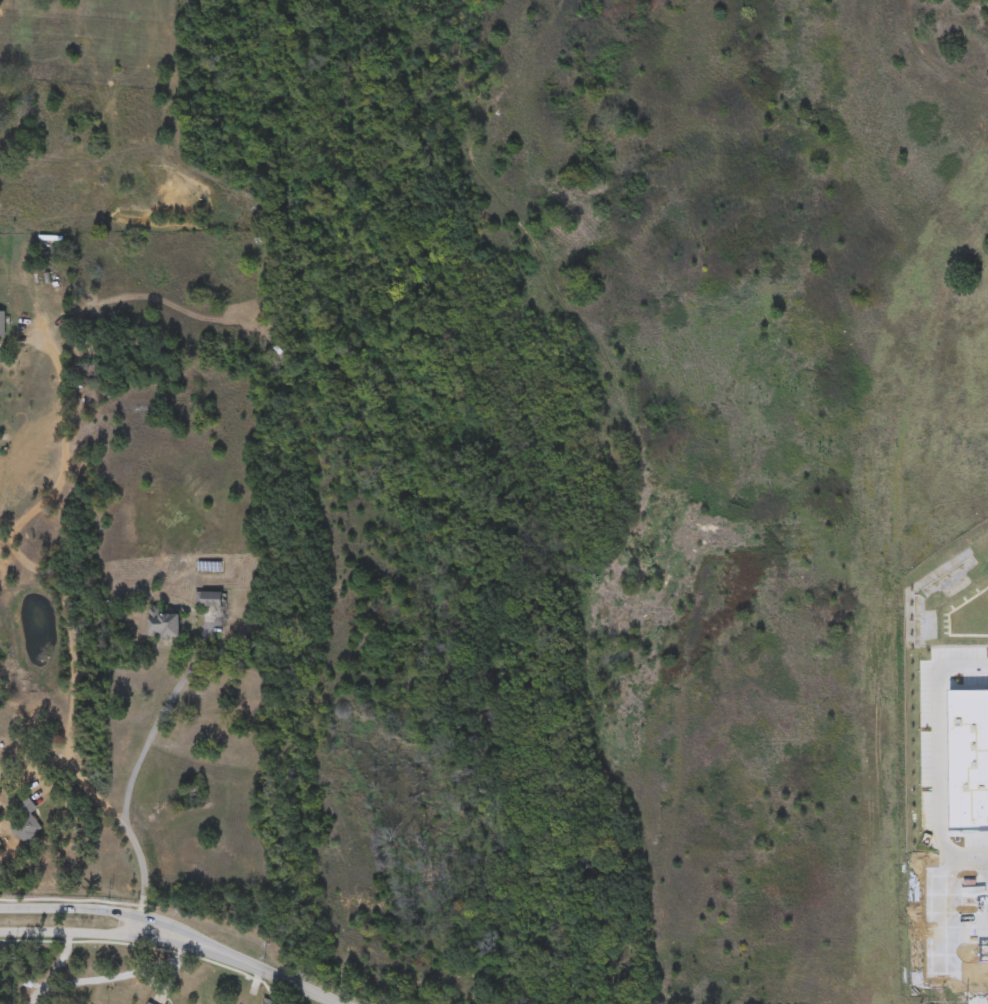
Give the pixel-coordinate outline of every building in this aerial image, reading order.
[(222,607),(222,593),(196,593),(196,607),(222,607)] [(150,613),(150,639),(180,639),(180,613),(150,613)] [(946,687),(987,687),(987,829),(947,829),(946,687)] [(26,815),(10,830),(26,846),(44,829),(30,815),(33,812),(25,804),(20,809),(26,815)]
